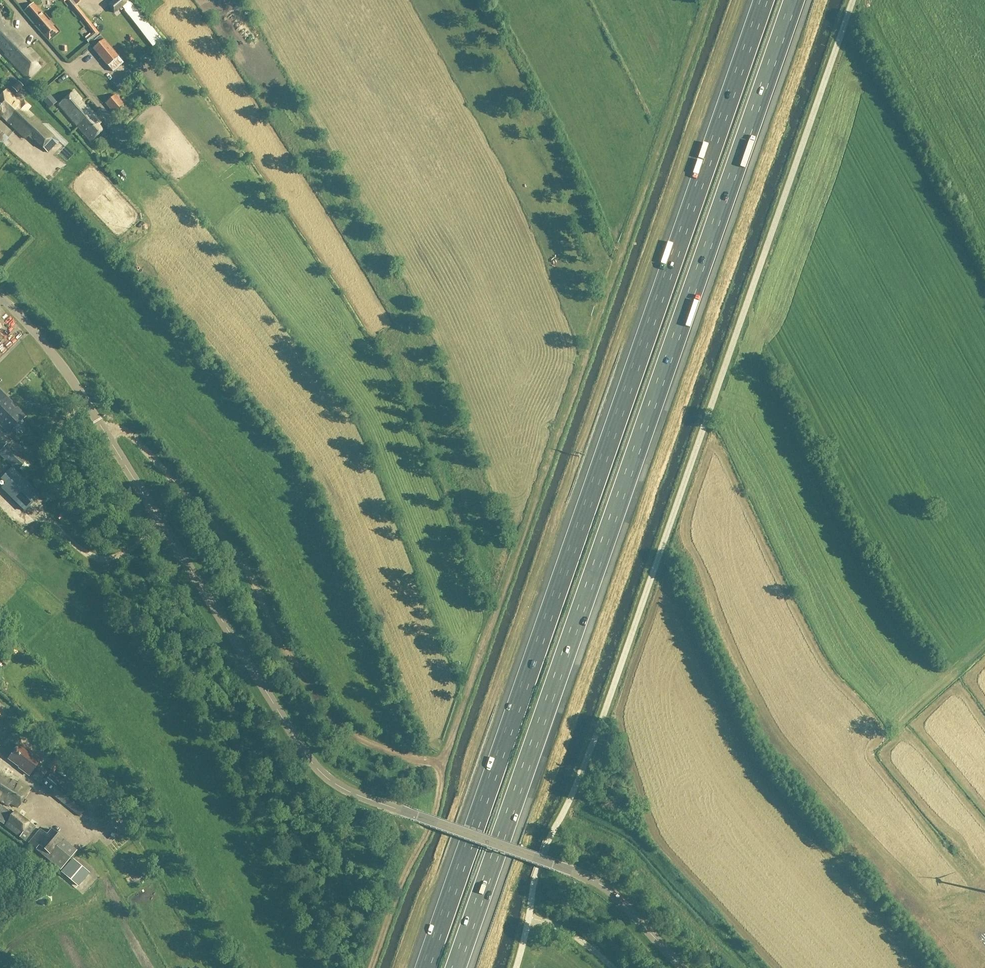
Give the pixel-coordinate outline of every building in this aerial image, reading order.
[(107,6),(114,15),(127,4),(123,0),(114,0),(107,6)] [(58,33),(33,4),(23,12),(48,41),(50,40),(58,33)] [(143,33),(142,35),(149,45),(149,44),(159,56),(168,49),(152,28),(151,29),(136,10),(128,17),(133,23),(134,22),(143,33)] [(1,23),(2,21),(0,18),(0,49),(5,54),(4,56),(28,80),(40,69),(35,63),(38,59),(29,49),(27,50),(23,46),(24,44),(6,24),(4,26),(1,23)] [(112,73),(123,64),(100,36),(91,44),(94,48),(92,50),(106,67),(107,67),(112,73)] [(119,76),(114,82),(120,88),(132,76),(124,68),(117,74),(119,76)] [(18,97),(22,87),(14,84),(10,94),(18,97)] [(6,91),(0,97),(0,117),(1,117),(25,140),(27,137),(32,141),(33,140),(47,154),(58,142),(40,124),(40,123),(27,111),(29,108),(23,102),(20,105),(6,91)] [(77,128),(93,115),(86,106),(85,107),(80,102),(81,100),(73,92),(58,105),(77,128)] [(116,118),(127,109),(115,95),(105,103),(116,118)] [(93,115),(77,128),(89,143),(102,131),(98,126),(101,124),(93,115)] [(6,398),(0,404),(0,426),(8,435),(26,417),(17,409),(15,410),(11,406),(11,404),(6,398)] [(25,462),(6,445),(0,451),(0,457),(17,472),(25,462)] [(8,472),(1,481),(5,485),(1,489),(23,511),(38,496),(11,469),(8,472)] [(27,752),(18,746),(8,760),(23,770),(22,771),(29,776),(40,760),(28,751),(27,752)] [(81,806),(70,798),(71,796),(58,785),(61,780),(51,772),(53,770),(44,763),(31,778),(40,787),(41,786),(49,794),(79,818),(85,810),(81,807),(81,806)] [(8,807),(9,806),(13,809),(27,788),(18,782),(15,786),(10,782),(11,781),(0,774),(0,802),(8,807)] [(35,828),(14,812),(12,815),(0,806),(0,823),(3,825),(3,826),(18,837),(17,838),(24,843),(35,828)] [(58,812),(55,818),(67,826),(70,820),(58,812)] [(39,830),(28,845),(60,872),(63,868),(76,851),(62,840),(64,838),(51,830),(46,835),(39,830)] [(65,876),(78,887),(88,875),(75,864),(65,876)]
